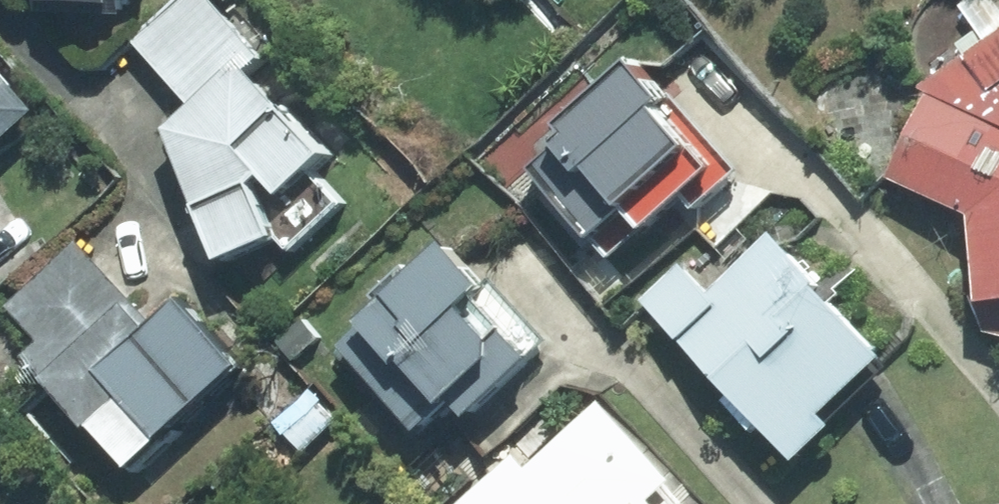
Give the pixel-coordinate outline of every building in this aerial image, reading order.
[(41,13),(117,16),(118,0),(42,0),(41,13)] [(214,0),(183,0),(133,54),(192,108),(169,132),(226,267),(279,245),(292,259),(349,205),(320,174),(335,160),(255,75),(271,60),(214,0)] [(977,308),(998,305),(998,29),(934,73),(898,172),(964,215),(977,308)] [(621,55),(512,148),(602,253),(711,159),(621,55)] [(0,75),(0,148),(37,113),(0,75)] [(679,260),(639,300),(798,464),(834,430),(823,419),(886,358),(767,234),(709,291),(679,260)] [(451,242),(360,323),(401,370),(406,365),(448,411),(457,404),(471,420),(533,365),(510,339),(495,352),(463,317),(494,289),(451,242)] [(72,254),(7,319),(37,349),(21,366),(138,481),(247,372),(178,303),(150,331),(72,254)] [(464,503),(648,503),(645,500),(670,478),(605,406),(530,474),(514,458),(464,503)]
